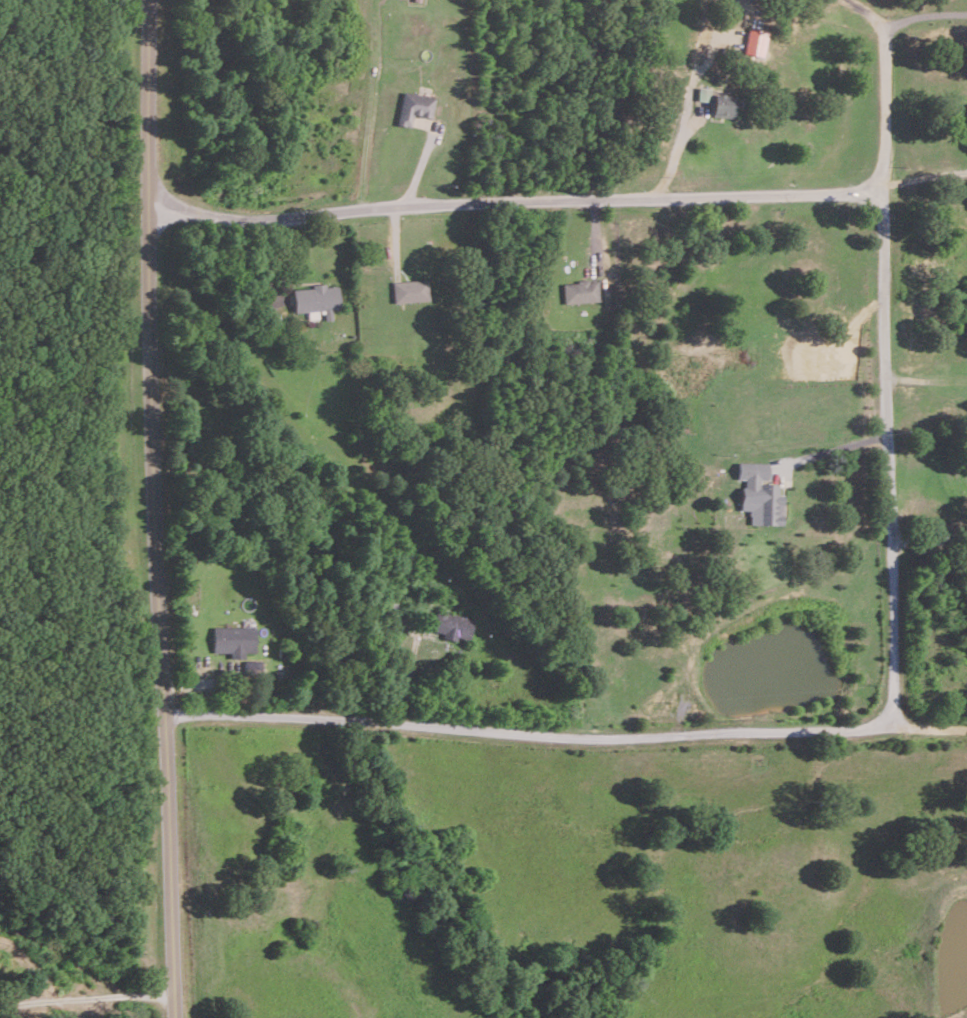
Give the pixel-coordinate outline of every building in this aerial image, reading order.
[(744,52),(762,56),(767,32),(749,28),(744,52)] [(709,100),(711,87),(699,86),(697,99),(709,100)] [(412,126),(415,113),(432,117),(437,97),(405,90),(398,122),(412,126)] [(713,92),(712,115),(733,116),(734,90),(725,90),(725,93),(713,92)] [(393,280),(393,301),(428,300),(428,279),(393,280)] [(563,281),(564,302),(599,300),(599,280),(563,281)] [(340,308),(338,284),(292,287),(293,311),(322,309),(323,319),(332,318),(331,309),(340,308)] [(782,524),(783,493),(778,493),(778,482),(768,481),(768,461),(737,461),(736,478),(742,478),(741,508),(749,509),(749,523),(782,524)] [(442,635),(469,640),(474,617),(436,610),(432,630),(443,632),(442,635)] [(254,651),(254,625),(212,626),(212,651),(230,651),(230,658),(244,658),(244,651),(254,651)]
